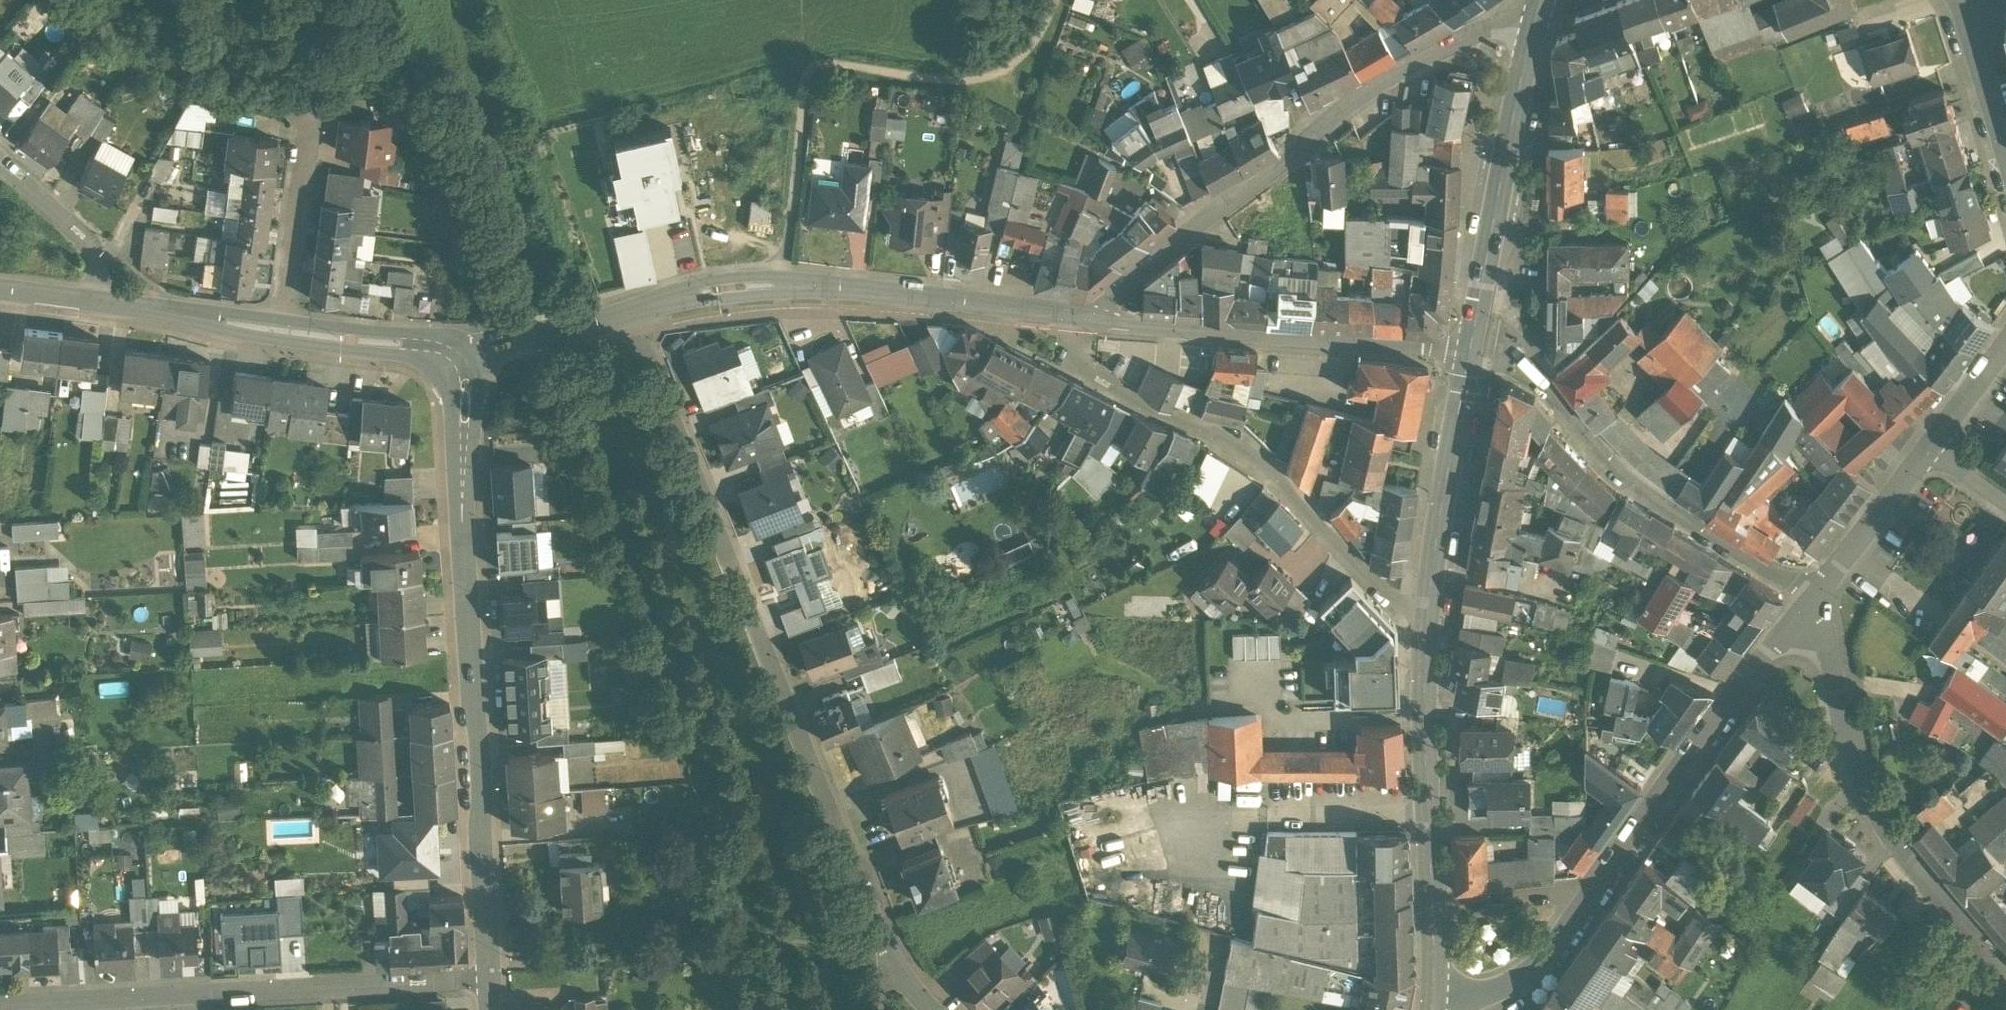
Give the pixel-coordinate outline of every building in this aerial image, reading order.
[(1288,0),(1260,0),(1275,23),(1276,25),(1293,17),(1289,10),(1293,8),(1288,0)] [(1314,7),(1327,20),(1348,0),(1307,0),(1314,7)] [(1327,20),(1334,27),(1336,29),(1341,39),(1354,32),(1350,21),(1361,10),(1358,7),(1359,6),(1355,3),(1357,0),(1348,0),(1327,20)] [(1364,0),(1359,6),(1358,7),(1361,10),(1371,22),(1378,13),(1367,3),(1364,0)] [(1390,0),(1370,0),(1367,3),(1378,13),(1389,24),(1392,20),(1404,13),(1390,0)] [(1392,20),(1412,46),(1453,23),(1430,0),(1427,0),(1404,13),(1392,20)] [(1453,23),(1474,11),(1486,3),(1484,0),(1430,0),(1453,23)] [(1618,2),(1629,35),(1667,23),(1659,0),(1623,0),(1618,2)] [(1667,23),(1672,21),(1673,24),(1687,19),(1686,17),(1699,12),(1694,0),(1659,0),(1667,23)] [(1699,12),(1731,0),(1694,0),(1699,12)] [(1699,12),(1712,41),(1754,27),(1744,0),(1731,0),(1699,12)] [(1778,4),(1779,6),(1788,32),(1857,5),(1855,0),(1786,0),(1778,4)] [(1581,30),(1557,39),(1553,53),(1556,69),(1582,61),(1583,64),(1593,60),(1621,49),(1632,45),(1629,35),(1618,2),(1576,16),(1581,30)] [(1779,6),(1768,11),(1769,12),(1757,17),(1760,25),(1766,40),(1788,32),(1779,6)] [(1293,17),(1276,25),(1286,50),(1334,27),(1327,20),(1314,7),(1293,17)] [(1389,24),(1378,13),(1371,22),(1377,28),(1378,27),(1394,56),(1412,46),(1392,20),(1389,24)] [(1859,22),(1830,29),(1835,49),(1863,42),(1859,22)] [(1266,47),(1235,60),(1242,74),(1250,94),(1262,89),(1296,75),(1291,62),(1286,50),(1276,25),(1275,23),(1258,30),(1266,47)] [(1754,27),(1712,41),(1719,59),(1766,40),(1760,25),(1754,27)] [(1334,27),(1286,50),(1291,62),(1302,56),(1321,97),(1359,76),(1341,39),(1336,29),(1334,27)] [(1377,28),(1357,39),(1354,32),(1341,39),(1359,76),(1394,56),(1378,27),(1377,28)] [(1908,31),(1864,45),(1870,63),(1875,61),(1880,78),(1919,66),(1908,31)] [(1138,70),(1154,61),(1142,38),(1126,47),(1138,70)] [(1665,43),(1636,54),(1639,59),(1641,65),(1669,55),(1665,43)] [(1632,45),(1621,49),(1624,60),(1625,64),(1627,63),(1639,59),(1636,54),(1632,45)] [(1625,64),(1624,60),(1617,62),(1620,71),(1629,69),(1627,63),(1625,64)] [(1582,61),(1556,69),(1561,101),(1552,100),(1550,127),(1577,128),(1576,115),(1572,100),(1588,94),(1585,76),(1583,64),(1582,61)] [(42,65),(18,92),(30,102),(52,75),(42,65)] [(1606,71),(1595,74),(1597,82),(1607,79),(1606,71)] [(1242,74),(1211,86),(1216,101),(1221,114),(1247,103),(1248,105),(1254,102),(1250,94),(1242,74)] [(1595,74),(1585,76),(1588,94),(1588,95),(1598,92),(1597,82),(1595,74)] [(1469,83),(1435,77),(1429,104),(1424,127),(1460,129),(1464,107),(1469,83)] [(16,96),(0,82),(0,113),(16,96)] [(1784,97),(1791,114),(1812,106),(1804,88),(1784,97)] [(1945,88),(1910,99),(1913,109),(1912,109),(1912,111),(1905,113),(1913,138),(1923,135),(1956,124),(1945,88)] [(1281,97),(1265,97),(1262,89),(1250,94),(1260,117),(1265,131),(1287,123),(1286,109),(1281,109),(1281,97)] [(1154,91),(1127,109),(1137,120),(1138,119),(1149,134),(1155,131),(1148,115),(1162,109),(1154,91)] [(90,132),(104,110),(81,93),(66,114),(78,123),(77,123),(90,132)] [(217,104),(189,100),(181,114),(205,117),(205,118),(215,119),(217,104)] [(1216,101),(1197,109),(1195,103),(1188,106),(1179,110),(1182,120),(1189,137),(1209,127),(1223,121),(1221,114),(1216,101)] [(1429,104),(1393,101),(1392,125),(1424,127),(1429,104)] [(49,102),(38,116),(67,137),(77,123),(78,123),(66,114),(49,102)] [(1162,109),(1148,115),(1155,131),(1182,120),(1179,110),(1176,103),(1162,109)] [(887,111),(874,109),(871,136),(884,138),(887,111)] [(116,118),(104,110),(90,132),(104,140),(116,118)] [(1854,141),(1890,128),(1883,112),(1847,124),(1854,141)] [(205,118),(205,117),(181,114),(175,126),(204,130),(205,118)] [(67,137),(38,116),(19,142),(48,163),(67,137)] [(368,117),(361,117),(358,121),(343,119),(339,151),(365,154),(389,156),(389,155),(391,142),(383,136),(385,124),(370,122),(368,117)] [(1260,117),(1229,136),(1243,172),(1277,151),(1266,133),(1265,131),(1260,117)] [(1137,120),(1112,139),(1112,138),(1110,139),(1111,140),(1110,141),(1138,163),(1155,151),(1148,134),(1149,134),(1138,119),(1137,120)] [(1149,134),(1148,134),(1155,151),(1174,143),(1189,137),(1182,120),(1149,134)] [(1229,136),(1223,121),(1209,127),(1217,149),(1197,159),(1210,190),(1243,172),(1229,136)] [(1956,124),(1923,135),(1937,176),(1969,166),(1956,124)] [(1459,130),(1391,126),(1389,157),(1413,160),(1425,161),(1437,160),(1457,162),(1459,130)] [(1209,127),(1189,137),(1193,149),(1197,159),(1217,149),(1209,127)] [(670,128),(614,142),(619,163),(607,166),(616,201),(631,197),(637,220),(678,210),(671,178),(681,175),(670,128)] [(278,138),(234,132),(230,164),(246,167),(274,170),(278,138)] [(1570,137),(1550,136),(1549,147),(1570,147),(1570,137)] [(1189,137),(1174,143),(1178,155),(1193,149),(1189,137)] [(1895,143),(1878,149),(1891,191),(1908,185),(1895,143)] [(1022,150),(1005,146),(1000,166),(1017,170),(1022,150)] [(1570,147),(1549,147),(1550,193),(1569,193),(1584,193),(1584,147),(1570,147)] [(389,156),(365,154),(363,174),(393,182),(396,156),(389,155),(389,156)] [(1341,154),(1311,156),(1313,178),(1321,177),(1321,196),(1322,197),(1343,198),(1341,154)] [(173,157),(158,155),(148,174),(161,180),(173,158),(173,157)] [(94,157),(78,185),(109,203),(125,174),(94,157)] [(881,158),(868,157),(867,166),(868,166),(866,184),(878,186),(881,158)] [(1098,157),(1087,188),(1104,195),(1116,165),(1098,157)] [(1376,157),(1345,158),(1347,215),(1377,216),(1378,211),(1380,190),(1376,162),(1376,157)] [(1388,163),(1376,162),(1380,190),(1410,189),(1411,174),(1413,160),(1389,157),(1388,163)] [(1437,160),(1425,161),(1425,173),(1411,174),(1410,189),(1410,194),(1428,194),(1427,218),(1455,220),(1457,221),(1457,162),(1437,160)] [(1425,161),(1413,160),(1411,174),(1425,173),(1425,161)] [(867,166),(845,164),(843,187),(814,183),(810,219),(843,223),(843,220),(861,222),(866,184),(868,166),(867,166)] [(998,165),(985,219),(966,214),(964,222),(990,228),(1002,231),(1005,218),(1017,170),(1000,166),(998,165)] [(1937,176),(1935,177),(1945,209),(1980,199),(1969,166),(1937,176)] [(274,170),(246,167),(243,191),(270,195),(274,170)] [(1037,175),(1017,170),(1005,218),(1026,224),(1044,230),(1047,219),(1026,214),(1037,175)] [(364,176),(328,172),(326,188),(362,192),(362,191),(364,176)] [(1070,192),(1055,228),(1068,235),(1070,230),(1080,205),(1087,188),(1060,181),(1058,189),(1070,192)] [(1923,181),(1908,185),(1912,197),(1924,193),(1926,188),(1923,181)] [(1908,185),(1891,191),(1901,223),(1918,218),(1912,197),(1908,185)] [(227,189),(208,187),(205,211),(224,213),(227,189)] [(1629,187),(1607,188),(1608,216),(1628,216),(1629,187)] [(362,192),(326,188),(324,201),(351,205),(348,229),(366,232),(371,193),(362,191),(362,192)] [(243,191),(227,189),(224,213),(240,215),(243,191)] [(270,195),(243,191),(240,215),(267,219),(270,195)] [(952,193),(935,191),(934,198),(931,224),(934,224),(949,226),(952,193)] [(1569,214),(1569,193),(1550,193),(1550,214),(1569,214)] [(1343,198),(1322,197),(1321,196),(1307,195),(1310,212),(1342,214),(1343,198)] [(912,203),(897,201),(886,209),(894,220),(892,239),(910,241),(910,239),(932,241),(934,224),(931,224),(934,198),(913,196),(912,203)] [(1945,209),(1944,210),(1950,227),(1954,240),(1990,229),(1980,199),(1945,209)] [(772,224),(773,200),(753,200),(752,224),(772,224)] [(351,205),(324,201),(320,226),(347,229),(348,229),(351,205)] [(1131,214),(1109,203),(1102,218),(1120,227),(1131,214)] [(177,207),(154,204),(152,217),(175,220),(177,207)] [(1093,212),(1080,205),(1070,230),(1082,236),(1089,221),(1092,213),(1093,212)] [(1131,214),(1120,227),(1146,244),(1174,221),(1157,207),(1146,215),(1138,207),(1131,214)] [(1944,210),(1927,215),(1933,232),(1950,227),(1944,210)] [(1102,218),(1092,213),(1089,221),(1112,234),(1120,227),(1102,218)] [(1347,215),(1344,213),(1344,236),(1345,236),(1346,258),(1351,259),(1362,261),(1385,264),(1386,216),(1383,216),(1377,216),(1347,215)] [(267,219),(240,215),(236,239),(256,241),(264,242),(267,219)] [(1835,215),(1828,220),(1846,247),(1854,242),(1835,215)] [(1918,218),(1901,223),(1911,239),(1933,232),(1927,215),(1918,218)] [(1409,217),(1386,216),(1386,252),(1419,257),(1421,255),(1422,244),(1407,243),(1409,217)] [(1427,218),(1409,217),(1407,243),(1422,244),(1420,270),(1429,271),(1451,275),(1452,275),(1455,220),(1427,218)] [(1026,224),(1005,218),(1002,231),(1001,236),(1019,241),(1026,224)] [(964,222),(962,222),(955,255),(983,261),(990,228),(964,222)] [(1901,223),(1878,241),(1886,254),(1879,258),(1887,270),(1917,249),(1911,239),(1901,223)] [(1044,230),(1026,224),(1019,241),(1038,247),(1044,230)] [(347,229),(320,226),(317,249),(344,253),(347,229)] [(169,230),(145,227),(142,251),(166,254),(169,230)] [(1055,228),(1051,227),(1047,236),(1065,243),(1068,235),(1055,228)] [(1112,234),(1097,248),(1101,252),(1120,266),(1146,244),(1120,227),(1112,234)] [(642,229),(615,236),(626,286),(654,279),(642,229)] [(1080,240),(1068,235),(1065,243),(1063,248),(1078,250),(1080,240)] [(236,239),(213,236),(210,260),(226,262),(253,265),(256,241),(236,239)] [(1019,241),(1001,236),(996,256),(1032,267),(1038,247),(1019,241)] [(1894,283),(1861,238),(1829,258),(1863,309),(1880,295),(1894,283)] [(1261,241),(1248,240),(1247,249),(1255,251),(1260,252),(1261,241)] [(1628,242),(1550,242),(1549,289),(1568,290),(1568,271),(1628,272),(1628,242)] [(1240,250),(1201,244),(1201,267),(1204,268),(1214,272),(1213,274),(1232,277),(1235,278),(1240,250)] [(1078,250),(1063,248),(1060,258),(1058,264),(1050,290),(1068,294),(1076,260),(1078,250)] [(1092,259),(1085,257),(1084,262),(1076,260),(1068,294),(1082,297),(1120,266),(1101,252),(1097,248),(1092,259)] [(344,253),(317,249),(314,273),(341,277),(344,253)] [(1917,249),(1887,270),(1894,279),(1901,295),(1913,290),(1936,274),(1917,249)] [(166,254),(142,251),(141,263),(164,266),(166,254)] [(1260,252),(1255,251),(1250,280),(1266,282),(1273,255),(1260,252)] [(1186,252),(1178,257),(1179,274),(1187,273),(1187,267),(1188,267),(1186,252)] [(1978,252),(1936,274),(1942,282),(1961,273),(1962,275),(1984,264),(1978,252)] [(1316,260),(1273,255),(1266,282),(1266,307),(1268,322),(1311,324),(1312,322),(1313,304),(1316,281),(1316,273),(1316,260)] [(253,265),(226,262),(210,260),(206,259),(203,284),(249,290),(253,265)] [(1058,264),(1042,259),(1034,286),(1050,290),(1058,264)] [(1337,266),(1317,263),(1316,273),(1316,281),(1335,283),(1337,266)] [(1167,266),(1142,285),(1142,286),(1160,287),(1174,276),(1167,266)] [(1391,267),(1370,266),(1370,282),(1384,283),(1390,283),(1391,267)] [(385,291),(397,292),(396,307),(413,309),(416,270),(387,268),(385,291)] [(1232,277),(1213,274),(1214,272),(1204,268),(1205,317),(1234,320),(1231,301),(1230,288),(1232,277)] [(1417,269),(1412,269),(1408,286),(1417,287),(1417,269)] [(1417,287),(1408,286),(1406,298),(1404,332),(1433,333),(1434,312),(1445,315),(1451,275),(1429,271),(1427,288),(1417,287)] [(341,277),(314,273),(311,298),(338,301),(340,287),(341,277)] [(1187,273),(1179,274),(1179,302),(1175,302),(1174,315),(1201,317),(1201,297),(1194,296),(1193,273),(1187,273)] [(1952,298),(1936,274),(1913,290),(1933,316),(1945,328),(1947,325),(1975,348),(1993,324),(1989,320),(1992,317),(1981,308),(1977,312),(1964,303),(1954,296),(1952,298)] [(368,280),(341,277),(340,287),(361,289),(359,304),(365,305),(368,280)] [(1659,287),(1652,278),(1640,290),(1647,297),(1659,287)] [(1266,307),(1266,282),(1250,280),(1249,306),(1266,307)] [(1335,283),(1316,281),(1313,304),(1333,306),(1334,292),(1335,283)] [(1384,283),(1370,282),(1370,296),(1386,297),(1386,288),(1383,288),(1384,283)] [(1160,287),(1142,286),(1141,313),(1174,315),(1175,302),(1175,293),(1160,292),(1160,287)] [(361,289),(340,287),(338,301),(359,304),(361,289)] [(1568,290),(1549,289),(1548,333),(1549,350),(1555,358),(1568,346),(1584,331),(1584,313),(1567,316),(1568,296),(1568,290)] [(1887,303),(1880,295),(1863,309),(1877,331),(1879,334),(1900,358),(1912,369),(1923,362),(1921,360),(1929,347),(1939,335),(1927,323),(1933,316),(1913,290),(1901,295),(1891,307),(1887,303)] [(1370,296),(1334,292),(1333,306),(1331,324),(1370,327),(1370,296)] [(1628,293),(1568,296),(1567,316),(1584,313),(1613,310),(1628,293)] [(1386,297),(1370,296),(1370,327),(1370,329),(1404,332),(1406,298),(1386,297)] [(1238,301),(1231,301),(1234,320),(1268,322),(1266,307),(1249,306),(1238,305),(1238,301)] [(1333,306),(1313,304),(1312,322),(1331,324),(1333,306)] [(1870,383),(1885,399),(1892,392),(1887,387),(1887,382),(1892,377),(1894,377),(1877,358),(1886,346),(1909,373),(1912,369),(1900,358),(1879,334),(1877,331),(1863,309),(1848,321),(1864,344),(1855,351),(1845,340),(1835,347),(1842,354),(1854,366),(1864,377),(1868,373),(1874,379),(1870,383)] [(1683,310),(1649,345),(1663,359),(1679,373),(1689,383),(1715,356),(1722,347),(1683,310)] [(1620,315),(1579,355),(1556,374),(1597,426),(1616,413),(1595,385),(1611,373),(1604,364),(1638,333),(1620,315)] [(1945,328),(1933,316),(1927,323),(1939,335),(1945,328)] [(974,327),(969,325),(965,325),(943,356),(959,386),(973,370),(996,340),(974,327)] [(1929,347),(1921,360),(1923,362),(1924,363),(1941,384),(1945,388),(1975,348),(1947,325),(1945,328),(1939,335),(1929,347)] [(63,332),(25,328),(20,361),(58,366),(63,332)] [(98,337),(63,332),(58,366),(94,370),(98,337)] [(1717,341),(1722,347),(1732,337),(1726,332),(1717,341)] [(931,333),(909,344),(923,370),(944,359),(931,333)] [(1034,360),(996,340),(973,370),(977,372),(990,379),(1015,391),(1016,389),(1034,360)] [(733,344),(718,349),(715,341),(684,352),(705,409),(733,399),(751,392),(733,344)] [(863,385),(843,342),(811,357),(837,414),(868,399),(869,398),(863,385)] [(1649,345),(1639,357),(1654,370),(1663,359),(1649,345)] [(0,346),(0,377),(7,378),(11,348),(0,346)] [(1909,373),(1886,346),(1877,358),(1894,377),(1897,377),(1900,381),(1898,383),(1900,385),(1909,373)] [(1255,351),(1217,347),(1212,367),(1210,375),(1240,376),(1250,377),(1252,368),(1255,351)] [(166,354),(125,349),(119,392),(161,397),(166,354)] [(211,361),(166,354),(161,397),(160,404),(204,411),(211,361)] [(1842,354),(1822,374),(1834,386),(1854,366),(1842,354)] [(1426,367),(1360,355),(1355,379),(1349,378),(1347,390),(1365,393),(1366,388),(1378,390),(1375,407),(1367,406),(1365,417),(1392,424),(1413,430),(1426,367)] [(1731,371),(1715,356),(1689,383),(1704,397),(1709,401),(1718,391),(1715,388),(1731,371)] [(1072,379),(1034,360),(1016,389),(1037,400),(1040,398),(1051,403),(1072,379)] [(1900,385),(1892,392),(1885,399),(1904,418),(1941,384),(1924,363),(1910,375),(1909,373),(1900,385)] [(1152,366),(1149,365),(1138,389),(1149,397),(1148,398),(1168,408),(1181,379),(1176,377),(1152,366)] [(1864,377),(1854,366),(1834,386),(1849,402),(1870,383),(1864,377)] [(1264,368),(1252,368),(1250,377),(1247,394),(1260,395),(1264,368)] [(92,386),(109,387),(110,371),(93,371),(92,386)] [(1679,373),(1675,371),(1643,403),(1646,406),(1659,394),(1679,373)] [(272,377),(234,372),(230,408),(248,410),(247,418),(266,421),(267,415),(272,377)] [(1679,373),(1659,394),(1683,418),(1699,403),(1704,397),(1689,383),(1679,373)] [(1874,379),(1868,373),(1864,377),(1870,383),(1874,379)] [(1822,374),(1792,403),(1804,416),(1807,419),(1824,403),(1836,415),(1849,402),(1834,386),(1822,374)] [(1250,377),(1240,376),(1236,400),(1246,402),(1247,394),(1250,377)] [(313,382),(272,377),(267,415),(289,418),(287,428),(320,433),(321,433),(324,410),(327,387),(313,386),(313,382)] [(1894,377),(1892,377),(1887,382),(1887,387),(1892,392),(1900,385),(1898,383),(1900,381),(1897,377),(1894,377)] [(999,407),(1015,391),(990,379),(978,399),(986,409),(989,402),(999,407)] [(1072,414),(1086,387),(1072,379),(1051,403),(1072,414)] [(874,380),(863,385),(869,398),(868,399),(877,417),(889,412),(874,380)] [(1204,387),(1193,383),(1187,406),(1200,412),(1207,393),(1208,393),(1209,390),(1204,387)] [(1885,399),(1870,383),(1849,402),(1868,421),(1874,427),(1884,438),(1904,418),(1885,399)] [(1510,384),(1503,388),(1494,435),(1522,447),(1525,448),(1530,422),(1535,396),(1510,384)] [(751,392),(733,399),(739,413),(765,403),(766,404),(774,401),(768,386),(751,392)] [(51,392),(8,387),(4,425),(47,429),(51,392)] [(1086,387),(1072,414),(1068,421),(1072,423),(1084,429),(1076,444),(1089,451),(1090,447),(1106,416),(1114,401),(1086,387)] [(1208,393),(1207,393),(1200,412),(1243,420),(1246,402),(1236,400),(1208,393)] [(1667,436),(1683,418),(1659,394),(1646,406),(1642,411),(1667,436)] [(1792,403),(1785,395),(1765,427),(1782,447),(1791,437),(1804,416),(1792,403)] [(1554,416),(1535,396),(1530,422),(1545,438),(1550,426),(1554,416)] [(364,398),(351,397),(350,413),(348,440),(361,441),(362,439),(362,433),(360,433),(364,398)] [(1709,401),(1704,397),(1699,403),(1703,407),(1709,401)] [(385,400),(364,398),(360,433),(362,433),(362,439),(390,441),(389,447),(407,448),(411,403),(397,401),(397,403),(384,402),(385,400)] [(1017,420),(1007,399),(999,407),(994,412),(990,415),(1001,427),(1005,431),(1017,420)] [(1126,407),(1114,401),(1106,416),(1117,421),(1126,407)] [(1295,402),(1291,418),(1301,420),(1306,405),(1295,402)] [(1334,409),(1307,402),(1306,405),(1301,420),(1327,427),(1334,409)] [(739,413),(712,423),(728,464),(755,454),(781,444),(766,404),(765,403),(739,413)] [(1836,415),(1824,403),(1807,419),(1819,431),(1838,451),(1855,435),(1836,415)] [(1114,441),(1130,409),(1126,407),(1117,421),(1106,416),(1090,447),(1095,450),(1093,453),(1099,457),(1111,440),(1114,441)] [(350,413),(324,410),(321,433),(320,433),(320,438),(348,442),(348,440),(350,413)] [(1354,414),(1342,411),(1340,419),(1352,422),(1354,414)] [(1649,447),(1616,413),(1597,426),(1634,463),(1675,493),(1687,473),(1649,447)] [(119,416),(105,414),(102,437),(116,439),(119,416)] [(1017,420),(1005,431),(1015,440),(1031,425),(1022,414),(1017,420)] [(1140,414),(1123,446),(1145,461),(1163,426),(1140,414)] [(1365,417),(1354,414),(1352,422),(1350,433),(1388,443),(1392,424),(1365,417)] [(982,423),(980,426),(986,438),(1001,427),(990,415),(982,423)] [(1807,419),(1804,416),(1791,437),(1831,481),(1837,474),(1805,440),(1819,431),(1807,419)] [(1291,418),(1288,417),(1276,454),(1279,457),(1288,460),(1289,460),(1298,432),(1297,432),(1301,420),(1291,418)] [(1050,434),(1035,420),(1031,425),(1015,440),(1012,443),(1027,457),(1050,434)] [(1327,427),(1301,420),(1297,432),(1298,432),(1289,460),(1288,460),(1286,464),(1307,486),(1327,427)] [(1855,435),(1838,451),(1847,461),(1853,467),(1884,438),(1874,427),(1868,421),(1855,435)] [(1076,444),(1084,429),(1072,423),(1055,457),(1079,468),(1095,450),(1090,447),(1089,451),(1076,444)] [(1413,430),(1392,424),(1388,443),(1409,448),(1413,430)] [(1566,442),(1550,426),(1545,438),(1541,446),(1538,454),(1552,465),(1566,442)] [(1745,459),(1725,491),(1742,504),(1744,505),(1745,504),(1759,492),(1794,461),(1782,447),(1765,427),(1745,459)] [(1196,440),(1173,430),(1159,453),(1178,462),(1183,464),(1196,440)] [(1838,451),(1819,431),(1805,440),(1837,474),(1847,461),(1838,451)] [(1388,443),(1350,433),(1341,472),(1358,477),(1359,477),(1373,480),(1380,481),(1388,443)] [(1522,447),(1494,435),(1486,472),(1514,480),(1522,447)] [(225,443),(212,441),(211,445),(209,467),(222,468),(225,443)] [(1586,464),(1566,442),(1552,465),(1559,473),(1571,485),(1586,464)] [(211,445),(200,444),(197,465),(209,467),(211,445)] [(781,444),(755,454),(760,468),(787,458),(781,444)] [(1995,460),(2005,467),(2005,444),(1995,460)] [(1726,447),(1703,483),(1702,483),(1692,498),(1693,504),(1710,515),(1725,491),(1745,459),(1726,447)] [(1178,462),(1159,453),(1142,482),(1159,493),(1178,462)] [(787,458),(760,468),(765,482),(766,483),(786,476),(792,473),(787,458)] [(1831,481),(1822,493),(1823,493),(1844,519),(1871,485),(1853,467),(1847,461),(1837,474),(1831,481)] [(529,463),(494,466),(497,509),(532,506),(529,463)] [(1586,464),(1571,485),(1583,498),(1597,510),(1614,490),(1598,476),(1586,464)] [(1559,473),(1552,465),(1548,485),(1546,499),(1557,503),(1559,496),(1561,492),(1555,491),(1559,473)] [(1337,483),(1324,479),(1317,497),(1325,505),(1346,491),(1358,477),(1341,472),(1337,483)] [(1514,480),(1486,472),(1480,502),(1524,512),(1526,499),(1522,498),(1524,491),(1526,483),(1521,481),(1514,480)] [(1687,473),(1675,493),(1686,499),(1692,498),(1702,483),(1687,473)] [(413,474),(387,475),(385,501),(411,500),(414,500),(413,474)] [(786,476),(766,483),(765,482),(741,491),(755,527),(776,520),(781,521),(781,520),(793,515),(788,501),(794,498),(786,476)] [(1548,485),(1529,477),(1528,479),(1526,483),(1524,491),(1546,499),(1548,485)] [(1380,481),(1373,480),(1370,490),(1384,494),(1385,482),(1380,481)] [(1415,488),(1385,482),(1384,494),(1383,504),(1412,509),(1415,488)] [(1742,504),(1725,491),(1710,515),(1708,520),(1739,540),(1748,526),(1735,517),(1742,504)] [(1759,492),(1745,504),(1754,511),(1765,499),(1759,492)] [(1366,498),(1351,493),(1346,498),(1357,515),(1363,504),(1366,498)] [(1803,512),(1793,524),(1818,552),(1844,519),(1823,493),(1813,504),(1811,502),(1803,512)] [(1227,525),(1245,507),(1236,498),(1218,516),(1227,525)] [(1346,498),(1330,511),(1347,532),(1354,529),(1358,524),(1357,515),(1346,498)] [(1372,500),(1366,498),(1363,504),(1368,507),(1372,500)] [(1650,513),(1626,498),(1616,518),(1629,527),(1639,534),(1650,513)] [(1301,523),(1277,499),(1263,515),(1255,523),(1259,528),(1278,547),(1301,523)] [(385,501),(367,502),(368,520),(363,520),(364,531),(413,528),(411,500),(385,501)] [(1524,512),(1480,502),(1474,531),(1508,538),(1505,551),(1524,556),(1527,543),(1543,548),(1547,535),(1521,529),(1524,512)] [(1803,512),(1791,502),(1781,515),(1793,524),(1803,512)] [(1263,515),(1249,503),(1243,510),(1255,523),(1263,515)] [(1383,504),(1381,503),(1378,522),(1377,529),(1408,534),(1412,509),(1383,504)] [(1744,505),(1742,504),(1735,517),(1748,526),(1749,526),(1756,517),(1754,511),(1745,504),(1744,505)] [(532,506),(497,509),(497,520),(533,518),(532,506)] [(793,515),(781,520),(781,521),(787,536),(798,532),(812,526),(806,510),(793,515)] [(1243,510),(1225,530),(1242,546),(1259,528),(1255,523),(1243,510)] [(1587,519),(1565,510),(1558,524),(1580,535),(1587,519)] [(207,542),(205,511),(184,512),(185,543),(207,542)] [(1674,524),(1651,511),(1650,513),(1639,534),(1658,548),(1674,524)] [(1604,527),(1587,519),(1580,535),(1579,540),(1592,549),(1597,541),(1599,536),(1601,532),(1604,527)] [(1378,522),(1372,520),(1370,527),(1377,529),(1378,522)] [(57,521),(12,524),(12,539),(58,536),(57,521)] [(1557,524),(1551,522),(1547,535),(1543,548),(1542,555),(1571,564),(1579,540),(1580,535),(1558,524),(1557,524)] [(1362,525),(1358,524),(1354,529),(1361,532),(1362,525)] [(1370,527),(1362,525),(1361,532),(1360,537),(1353,539),(1358,546),(1375,548),(1377,529),(1370,527)] [(1749,526),(1748,526),(1739,540),(1769,560),(1778,546),(1749,526)] [(1629,527),(1614,544),(1627,549),(1636,540),(1639,534),(1629,527)] [(1408,534),(1377,529),(1375,548),(1406,553),(1408,534)] [(537,530),(497,532),(499,569),(523,567),(539,566),(537,530)] [(1508,538),(1474,531),(1467,570),(1494,574),(1497,557),(1508,559),(1505,576),(1519,579),(1524,556),(1505,551),(1508,538)] [(787,536),(775,540),(779,552),(803,544),(798,532),(787,536)] [(1690,545),(1670,534),(1662,546),(1682,558),(1690,545)] [(1982,569),(1981,569),(1980,570),(1981,570),(1971,584),(1971,583),(1970,584),(1999,605),(2000,604),(2005,596),(2005,535),(1982,569)] [(1716,554),(1693,540),(1690,545),(1682,558),(1699,569),(1706,573),(1716,554)] [(1603,544),(1597,541),(1592,549),(1599,552),(1603,544)] [(352,543),(295,545),(296,560),(352,557),(352,543)] [(803,544),(779,552),(767,556),(777,582),(793,575),(808,613),(826,606),(816,578),(827,573),(832,572),(821,545),(805,551),(803,544)] [(1406,553),(1375,548),(1372,564),(1387,566),(1403,568),(1406,553)] [(419,551),(371,554),(372,564),(381,564),(382,579),(420,577),(419,551)] [(371,554),(360,555),(361,580),(382,579),(381,564),(372,564),(371,554)] [(1706,573),(1700,584),(1715,590),(1723,575),(1725,577),(1732,564),(1716,554),(1706,573)] [(1631,558),(1625,555),(1621,564),(1626,567),(1631,558)] [(1250,578),(1226,556),(1190,593),(1214,616),(1244,585),(1250,579),(1250,578)] [(209,584),(208,557),(186,558),(187,585),(209,584)] [(1293,582),(1268,559),(1250,578),(1250,579),(1244,585),(1268,608),(1277,599),(1293,582)] [(23,600),(47,599),(45,565),(15,567),(17,600),(23,600)] [(539,566),(523,567),(523,579),(556,577),(559,577),(558,565),(539,566)] [(1682,568),(1678,565),(1674,571),(1679,573),(1682,568)] [(1403,568),(1387,566),(1386,578),(1400,586),(1403,568)] [(887,567),(857,577),(862,592),(892,581),(887,567)] [(1699,569),(1693,580),(1695,581),(1700,584),(1706,573),(1699,569)] [(1671,570),(1651,602),(1649,600),(1647,603),(1649,605),(1643,615),(1667,627),(1677,613),(1681,605),(1695,581),(1693,580),(1679,573),(1674,571),(1671,570)] [(827,573),(816,578),(826,606),(842,600),(838,588),(832,586),(827,573)] [(1781,595),(1749,575),(1745,580),(1741,578),(1737,584),(1741,586),(1732,598),(1737,601),(1767,618),(1780,601),(1781,595)] [(420,577),(382,579),(384,618),(427,616),(426,603),(422,603),(421,577),(420,577)] [(556,577),(523,579),(524,595),(544,594),(557,593),(556,577)] [(1352,578),(1319,608),(1353,644),(1371,643),(1393,622),(1352,578)] [(1311,599),(1293,582),(1277,599),(1300,621),(1311,599)] [(1514,594),(1466,584),(1463,603),(1510,614),(1514,594)] [(1941,625),(1964,641),(1975,626),(1990,638),(2005,617),(2005,609),(2000,604),(1999,605),(1970,584),(1970,585),(1941,625)] [(524,595),(501,596),(503,632),(534,631),(561,629),(560,613),(545,614),(544,594),(524,595)] [(1558,604),(1514,594),(1510,614),(1510,615),(1552,627),(1558,604)] [(84,595),(67,598),(67,611),(85,609),(84,595)] [(47,599),(23,600),(24,614),(67,611),(67,598),(47,599)] [(1767,618),(1737,601),(1723,620),(1722,620),(1717,630),(1744,648),(1767,618)] [(1704,611),(1681,605),(1677,613),(1695,621),(1717,630),(1722,620),(1705,609),(1704,611)] [(1085,609),(1064,619),(1073,638),(1094,627),(1085,609)] [(0,613),(0,647),(9,646),(9,645),(8,632),(13,631),(12,612),(0,613)] [(1695,621),(1677,613),(1667,627),(1665,629),(1681,640),(1695,621)] [(384,618),(381,618),(383,656),(425,654),(424,626),(428,626),(427,616),(384,618)] [(1990,638),(2005,650),(2005,617),(1990,638)] [(1354,656),(1332,656),(1333,697),(1398,695),(1393,622),(1371,643),(1353,644),(1354,656)] [(1986,660),(1962,643),(1964,641),(1941,625),(1931,640),(1959,659),(1958,662),(1976,674),(1986,660)] [(195,653),(225,651),(223,626),(193,628),(195,653)] [(843,626),(802,641),(813,674),(841,664),(855,659),(851,648),(843,626)] [(1505,634),(1463,627),(1461,642),(1492,648),(1502,650),(1505,634)] [(562,640),(561,629),(534,631),(534,642),(562,640)] [(1717,630),(1700,653),(1727,672),(1744,648),(1717,630)] [(1233,657),(1245,657),(1244,634),(1232,635),(1233,657)] [(1245,657),(1256,657),(1256,634),(1244,634),(1245,657)] [(1256,657),(1268,657),(1268,634),(1256,634),(1256,657)] [(1268,657),(1280,656),(1279,634),(1268,634),(1268,657)] [(1618,647),(1593,638),(1589,664),(1612,669),(1618,647)] [(876,639),(851,648),(855,659),(841,664),(845,676),(860,670),(884,661),(876,639)] [(534,642),(530,642),(531,656),(545,655),(545,656),(563,655),(562,640),(534,642)] [(1461,642),(1456,641),(1451,667),(1487,673),(1492,648),(1461,642)] [(152,643),(135,642),(133,655),(151,657),(152,643)] [(15,664),(14,645),(9,645),(9,646),(0,647),(0,665),(15,664)] [(531,656),(505,658),(507,694),(547,691),(545,656),(545,655),(531,656)] [(884,661),(860,670),(867,688),(901,675),(894,658),(884,661)] [(1958,662),(1942,688),(1954,697),(1980,716),(2005,736),(2005,697),(1976,675),(1976,674),(1958,662)] [(0,665),(0,677),(16,676),(15,664),(0,665)] [(1466,672),(1461,671),(1457,696),(1493,702),(1498,678),(1498,677),(1466,672)] [(1624,677),(1611,675),(1606,707),(1618,709),(1624,677)] [(1637,682),(1624,677),(1618,709),(1615,727),(1640,732),(1649,720),(1652,714),(1632,711),(1637,682)] [(1711,692),(1673,677),(1662,692),(1667,695),(1694,715),(1711,692)] [(846,688),(822,698),(826,706),(849,697),(846,688)] [(1942,688),(1932,704),(1922,701),(1912,719),(1937,733),(1952,742),(1960,726),(1944,718),(1954,697),(1942,688)] [(547,691),(507,694),(509,730),(536,728),(550,727),(549,726),(547,691)] [(1661,691),(1655,699),(1660,703),(1667,695),(1662,692),(1661,691)] [(387,695),(371,696),(371,705),(372,714),(373,735),(389,734),(387,695)] [(1694,715),(1667,695),(1660,703),(1652,714),(1649,720),(1675,740),(1694,715)] [(1765,696),(1742,726),(1759,739),(1785,759),(1808,729),(1765,696)] [(826,706),(814,711),(827,742),(848,733),(861,727),(849,697),(826,706)] [(55,698),(3,701),(5,735),(32,733),(34,758),(76,756),(74,719),(57,721),(55,698)] [(1157,703),(1147,704),(1148,713),(1157,712),(1157,703)] [(451,704),(411,706),(413,729),(404,729),(404,733),(413,732),(453,730),(451,704)] [(861,727),(848,733),(868,776),(919,754),(900,711),(861,727)] [(1257,715),(1209,717),(1211,773),(1258,773),(1258,755),(1258,753),(1257,715)] [(1145,773),(1171,772),(1169,722),(1144,723),(1145,773)] [(1400,724),(1361,726),(1364,775),(1402,773),(1400,724)] [(567,725),(549,726),(550,727),(536,728),(537,742),(563,740),(568,740),(567,725)] [(1513,725),(1466,725),(1466,759),(1475,759),(1513,759),(1513,725)] [(1742,726),(1719,758),(1734,771),(1735,771),(1741,762),(1759,739),(1742,726)] [(453,730),(413,732),(415,771),(455,769),(453,730)] [(970,731),(941,744),(948,760),(970,752),(977,749),(970,731)] [(389,734),(373,735),(376,773),(392,772),(391,767),(389,734)] [(625,736),(593,738),(594,750),(605,749),(625,748),(625,736)] [(2005,781),(2005,741),(1999,736),(1982,761),(2005,781)] [(568,740),(563,740),(563,752),(563,753),(566,753),(594,751),(594,750),(593,738),(568,740)] [(977,749),(970,752),(994,818),(1018,812),(993,744),(977,749)] [(605,749),(594,750),(594,751),(594,758),(606,757),(605,749)] [(1611,764),(1588,749),(1587,778),(1597,786),(1611,764)] [(551,752),(508,755),(511,791),(553,789),(551,752)] [(563,752),(551,752),(553,789),(563,788),(570,788),(570,786),(569,786),(569,781),(568,781),(566,753),(563,753),(563,752)] [(1357,753),(1258,753),(1258,755),(1258,773),(1358,774),(1357,753)] [(1745,781),(1718,758),(1693,793),(1715,809),(1721,814),(1745,781)] [(1513,759),(1475,759),(1475,777),(1475,778),(1490,778),(1513,778),(1513,759)] [(1766,781),(1760,791),(1771,799),(1792,770),(1781,761),(1766,781)] [(1766,781),(1741,762),(1735,771),(1746,780),(1760,791),(1766,781)] [(1642,786),(1611,764),(1597,786),(1610,795),(1603,806),(1619,817),(1642,786)] [(25,765),(0,767),(0,820),(5,820),(29,818),(25,765)] [(455,769),(415,771),(392,772),(393,786),(416,785),(418,810),(457,808),(455,769)] [(392,772),(376,773),(377,799),(394,798),(393,786),(392,772)] [(376,773),(350,776),(352,801),(363,801),(364,813),(378,812),(377,799),(376,773)] [(938,776),(885,796),(900,835),(913,830),(914,832),(953,817),(938,776)] [(1490,778),(1475,778),(1475,777),(1471,777),(1471,799),(1490,799),(1490,778)] [(1513,778),(1490,778),(1490,799),(1490,812),(1531,812),(1531,778),(1513,778)] [(1952,781),(1916,810),(1929,826),(1930,825),(1965,797),(1952,781)] [(553,789),(511,791),(513,825),(539,824),(560,823),(559,806),(564,806),(563,788),(553,789)] [(592,789),(594,812),(606,811),(604,788),(592,789)] [(594,812),(592,789),(581,790),(583,813),(594,812)] [(34,817),(42,817),(42,791),(34,791),(34,817)] [(1808,791),(1789,817),(1798,823),(1815,799),(1808,791)] [(1693,793),(1662,837),(1686,854),(1687,855),(1694,845),(1696,842),(1693,840),(1715,809),(1693,793)] [(1968,826),(1977,836),(1990,825),(1996,832),(2005,824),(2005,796),(2005,794),(1968,826)] [(394,798),(377,799),(378,812),(394,811),(394,798)] [(1490,799),(1471,799),(1471,812),(1490,812),(1490,799)] [(1603,806),(1588,830),(1602,841),(1619,817),(1603,806)] [(436,839),(434,810),(414,811),(415,819),(395,820),(395,832),(379,833),(382,873),(393,872),(429,870),(437,869),(436,855),(435,855),(435,848),(439,848),(438,839),(436,839)] [(78,811),(77,824),(99,824),(99,811),(78,811)] [(1723,815),(1719,821),(1720,826),(1726,830),(1732,823),(1723,815)] [(1757,826),(1744,817),(1737,826),(1744,831),(1750,836),(1757,826)] [(29,818),(5,820),(7,855),(44,853),(42,832),(30,833),(29,818)] [(1555,819),(1530,819),(1530,834),(1533,834),(1555,833),(1555,819)] [(1776,833),(1760,822),(1757,826),(1750,836),(1766,847),(1776,833)] [(1707,856),(1701,864),(1713,873),(1744,831),(1737,826),(1732,823),(1726,830),(1707,856)] [(1985,842),(2000,860),(2005,853),(2005,824),(1996,832),(1985,842)] [(1930,825),(1929,826),(1914,836),(1925,850),(1947,874),(1961,861),(1930,825)] [(1990,825),(1977,836),(1983,843),(1985,842),(1996,832),(1990,825)] [(1583,826),(1565,851),(1584,866),(1602,841),(1588,830),(1583,826)] [(1286,832),(1267,830),(1266,849),(1284,852),(1286,832)] [(1357,833),(1286,831),(1286,832),(1284,852),(1266,849),(1265,849),(1258,907),(1260,945),(1266,947),(1292,953),(1329,961),(1358,968),(1353,866),(1356,866),(1357,833)] [(1406,832),(1357,831),(1357,833),(1356,866),(1353,866),(1358,968),(1360,968),(1378,975),(1413,974),(1409,865),(1408,865),(1406,832)] [(1819,853),(1803,874),(1830,895),(1846,874),(1850,877),(1856,870),(1864,859),(1829,831),(1815,849),(1819,853)] [(1533,856),(1487,860),(1488,887),(1555,878),(1555,833),(1533,834),(1533,856)] [(1485,835),(1456,835),(1457,890),(1488,887),(1487,860),(1485,835)] [(598,837),(558,839),(559,852),(598,849),(598,837)] [(1686,854),(1662,837),(1655,846),(1670,857),(1681,861),(1686,854)] [(1961,861),(1947,874),(1967,898),(1980,885),(1981,886),(2004,865),(2000,860),(1985,842),(1983,843),(1961,861)] [(1707,856),(1694,845),(1687,855),(1701,864),(1707,856)] [(940,847),(902,862),(918,901),(956,886),(940,847)] [(598,849),(559,852),(560,865),(561,865),(563,894),(562,894),(563,910),(602,908),(601,891),(599,891),(598,878),(600,877),(598,849)] [(1687,855),(1686,854),(1681,861),(1669,878),(1690,894),(1696,898),(1709,879),(1713,873),(1701,864),(1687,855)] [(1669,878),(1645,861),(1625,889),(1650,907),(1652,908),(1660,897),(1679,909),(1690,894),(1669,878)] [(394,887),(395,887),(428,885),(430,885),(429,870),(393,872),(394,887)] [(1830,895),(1822,904),(1841,918),(1848,909),(1864,889),(1871,881),(1856,870),(1850,877),(1846,874),(1830,895)] [(306,891),(306,874),(276,875),(277,892),(306,891)] [(146,892),(145,875),(132,876),(133,892),(146,892)] [(1709,879),(1696,898),(1701,902),(1698,907),(1700,907),(1704,910),(1721,886),(1709,879)] [(1980,885),(1967,898),(2005,943),(2005,914),(1981,886),(1980,885)] [(404,888),(388,889),(389,907),(405,906),(404,888)] [(1650,907),(1625,889),(1609,912),(1631,928),(1634,929),(1646,935),(1653,924),(1643,917),(1650,907)] [(1850,911),(1836,930),(1850,939),(1863,921),(1882,936),(1897,915),(1864,889),(1848,909),(1850,911)] [(279,933),(303,932),(301,894),(277,896),(278,909),(279,933)] [(463,896),(429,898),(429,900),(424,901),(424,909),(430,909),(431,925),(442,924),(464,923),(463,896)] [(405,906),(389,907),(390,927),(402,927),(406,926),(405,906)] [(1679,938),(1670,951),(1680,958),(1688,963),(1717,920),(1704,910),(1700,907),(1679,938)] [(281,960),(279,933),(278,909),(220,913),(221,932),(234,931),(236,963),(281,960)] [(1631,928),(1609,912),(1589,941),(1611,956),(1618,947),(1631,928)] [(69,922),(56,923),(57,934),(58,934),(58,947),(70,945),(69,922)] [(1679,938),(1655,922),(1653,924),(1646,935),(1659,944),(1667,949),(1670,951),(1679,938)] [(443,941),(431,942),(432,944),(424,945),(425,962),(467,960),(464,923),(442,924),(443,941)] [(194,924),(159,926),(161,960),(196,958),(194,924)] [(147,926),(132,927),(132,941),(130,941),(130,950),(148,949),(147,926)] [(406,926),(402,927),(403,946),(412,945),(411,926),(406,926)] [(113,931),(93,932),(95,964),(131,963),(130,950),(130,941),(132,941),(132,927),(113,928),(113,931)] [(1176,940),(1129,927),(1120,961),(1168,973),(1176,940)] [(0,931),(0,954),(27,953),(26,937),(32,936),(32,929),(0,931)] [(1659,944),(1646,935),(1634,929),(1630,936),(1638,946),(1652,956),(1659,944)] [(1836,930),(1828,941),(1821,958),(1832,965),(1850,939),(1836,930)] [(32,936),(26,937),(27,953),(27,965),(28,969),(60,967),(58,947),(58,934),(57,934),(32,936)] [(986,937),(966,953),(976,963),(994,946),(986,937)] [(1260,945),(1233,937),(1226,972),(1250,977),(1284,984),(1286,984),(1292,953),(1266,947),(1260,945)] [(1589,941),(1565,975),(1586,990),(1596,998),(1603,989),(1621,963),(1611,956),(1589,941)] [(1667,949),(1659,944),(1652,956),(1660,961),(1667,949)] [(412,945),(403,946),(404,964),(425,962),(424,945),(412,945)] [(956,982),(983,1009),(984,1009),(1006,990),(1022,974),(1020,973),(994,946),(976,963),(956,982)] [(1630,955),(1618,947),(1611,956),(1621,963),(1623,965),(1627,959),(1630,955)] [(1670,951),(1667,949),(1660,961),(1673,970),(1680,958),(1670,951)] [(0,954),(0,967),(27,965),(27,953),(0,954)] [(1329,961),(1292,953),(1286,984),(1324,992),(1325,985),(1329,961)] [(197,974),(212,974),(211,958),(196,958),(197,974)] [(1832,965),(1821,958),(1813,974),(1835,990),(1845,975),(1832,965)] [(1360,968),(1358,968),(1329,961),(1325,985),(1360,991),(1356,1009),(1406,1009),(1413,974),(1378,975),(1360,968)] [(1637,966),(1630,961),(1625,967),(1632,972),(1637,966)] [(1022,974),(1006,990),(1014,998),(1035,979),(1036,978),(1026,967),(1020,973),(1022,974)] [(1226,972),(1219,1006),(1240,1009),(1243,1009),(1250,977),(1226,972)] [(1657,990),(1632,972),(1624,984),(1648,1002),(1657,990)] [(1835,990),(1813,974),(1807,981),(1821,991),(1830,997),(1835,990)] [(1541,1009),(1572,1009),(1586,990),(1565,975),(1541,1009)] [(1002,1009),(1020,1009),(1033,997),(1034,998),(1044,989),(1035,979),(1014,998),(1002,1009)] [(1807,981),(1806,981),(1802,988),(1817,997),(1821,991),(1807,981)] [(1603,989),(1596,998),(1612,1009),(1631,1009),(1603,989)] [(577,995),(578,1009),(593,1009),(593,995),(577,995)] [(1138,995),(1135,1009),(1159,1009),(1161,1001),(1138,995)] [(1033,997),(1020,1009),(1046,1009),(1039,1003),(1034,998),(1033,997)] [(531,1001),(531,1006),(519,1007),(519,1009),(554,1009),(553,1005),(544,1005),(544,1000),(531,1001)] [(1043,1000),(1039,1003),(1046,1009),(1052,1009),(1043,1000)]
